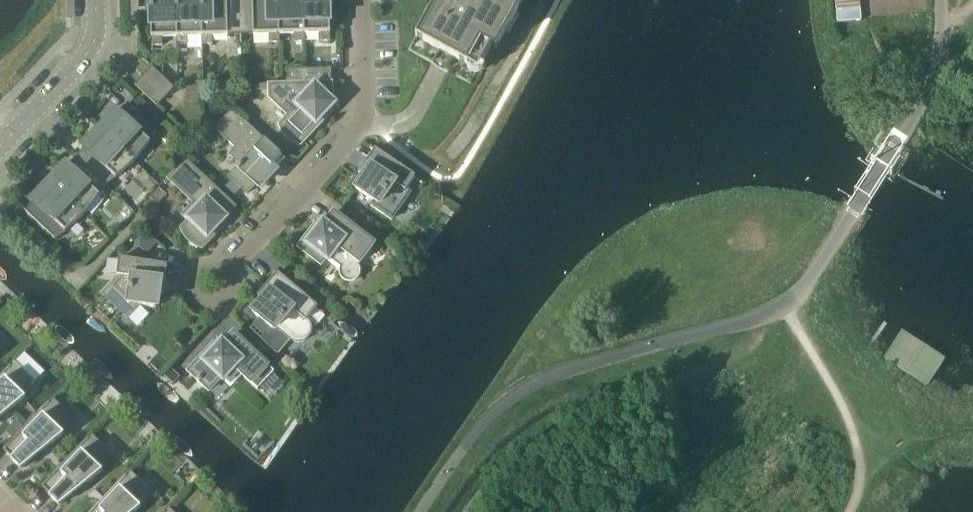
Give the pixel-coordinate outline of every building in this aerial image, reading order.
[(175,0),(145,0),(146,11),(150,11),(151,46),(162,46),(162,37),(176,37),(175,0)] [(201,0),(175,0),(176,37),(177,45),(188,45),(187,37),(202,36),(201,0)] [(240,0),(201,0),(202,36),(202,45),(213,44),(213,36),(241,35),(240,0)] [(279,0),(240,0),(241,35),(269,34),(269,43),(280,43),(280,34),(279,0)] [(280,34),(294,34),(294,42),(305,42),(305,34),(304,0),(279,0),(280,34)] [(305,34),(319,33),(319,42),(330,41),(329,6),(334,6),(334,0),(304,0),(305,34)] [(424,23),(409,50),(440,67),(470,84),(484,59),(489,62),(505,33),(516,13),(523,0),(436,0),(430,12),(424,23)] [(837,22),(861,20),(859,0),(835,0),(837,22)] [(516,13),(505,33),(509,29),(512,24),(514,21),(516,15),(516,13)] [(143,76),(166,97),(174,88),(152,67),(143,76)] [(331,68),(300,69),(300,82),(331,81),(331,68)] [(300,82),(300,69),(287,70),(288,83),(300,82)] [(166,97),(143,76),(135,85),(157,106),(166,97)] [(255,84),(250,90),(269,90),(270,98),(289,116),(281,124),(280,123),(279,124),(284,134),(292,141),(302,145),(302,144),(301,144),(331,112),(329,110),(336,103),(332,99),(331,82),(255,84)] [(103,124),(99,128),(134,162),(138,157),(137,156),(148,144),(146,143),(157,132),(128,104),(106,127),(103,124)] [(255,185),(258,188),(268,177),(265,174),(282,157),(233,109),(214,128),(236,149),(230,155),(240,164),(228,177),(247,194),(255,185)] [(134,162),(99,128),(95,132),(98,135),(77,157),(106,186),(117,175),(118,176),(129,164),(130,166),(134,162)] [(406,190),(415,177),(375,150),(366,163),(370,166),(355,189),(373,201),(370,206),(392,220),(411,193),(406,190)] [(52,177),(48,181),(84,215),(88,211),(86,209),(97,198),(96,197),(106,186),(77,157),(55,180),(52,177)] [(185,159),(167,178),(194,203),(183,215),(189,221),(183,228),(182,227),(181,227),(186,237),(193,245),(203,249),(204,247),(203,247),(223,227),(220,225),(227,218),(225,216),(235,206),(185,159)] [(84,215),(48,181),(44,186),(47,188),(25,211),(55,239),(66,228),(67,229),(78,218),(80,219),(84,215)] [(315,227),(298,249),(321,267),(326,260),(328,262),(330,260),(341,269),(341,275),(344,279),(350,281),(355,279),(358,275),(358,269),(355,264),(357,262),(359,264),(374,244),(334,213),(325,224),(323,221),(318,228),(315,227)] [(165,282),(167,266),(151,263),(140,253),(133,261),(119,259),(117,276),(120,276),(102,294),(127,318),(139,305),(155,308),(159,281),(165,282)] [(270,290),(251,312),(259,318),(252,326),(264,335),(260,340),(277,355),(290,339),(296,342),(303,342),(308,338),(311,332),(310,325),(307,320),(317,307),(316,306),(323,299),(306,285),(300,292),(277,273),(266,287),(270,290)] [(883,357),(927,386),(945,358),(901,329),(883,357)] [(224,343),(222,341),(216,348),(214,345),(188,373),(197,381),(196,382),(199,384),(200,384),(209,392),(221,380),(223,382),(224,380),(230,386),(241,374),(257,390),(275,372),(234,333),(224,343)] [(0,376),(0,412),(5,407),(9,410),(31,386),(36,382),(14,361),(10,366),(0,376)] [(3,450),(22,468),(38,451),(37,450),(44,443),(47,447),(70,423),(48,402),(3,450)] [(15,420),(4,432),(12,440),(24,428),(15,420)] [(41,486),(61,505),(77,488),(76,487),(82,480),(86,483),(108,459),(106,458),(110,454),(92,437),(89,441),(87,439),(41,486)] [(147,496),(145,494),(148,490),(130,474),(127,477),(125,475),(90,511),(131,511),(147,496)] [(81,505),(88,511),(89,511),(103,498),(95,490),(81,505)]
